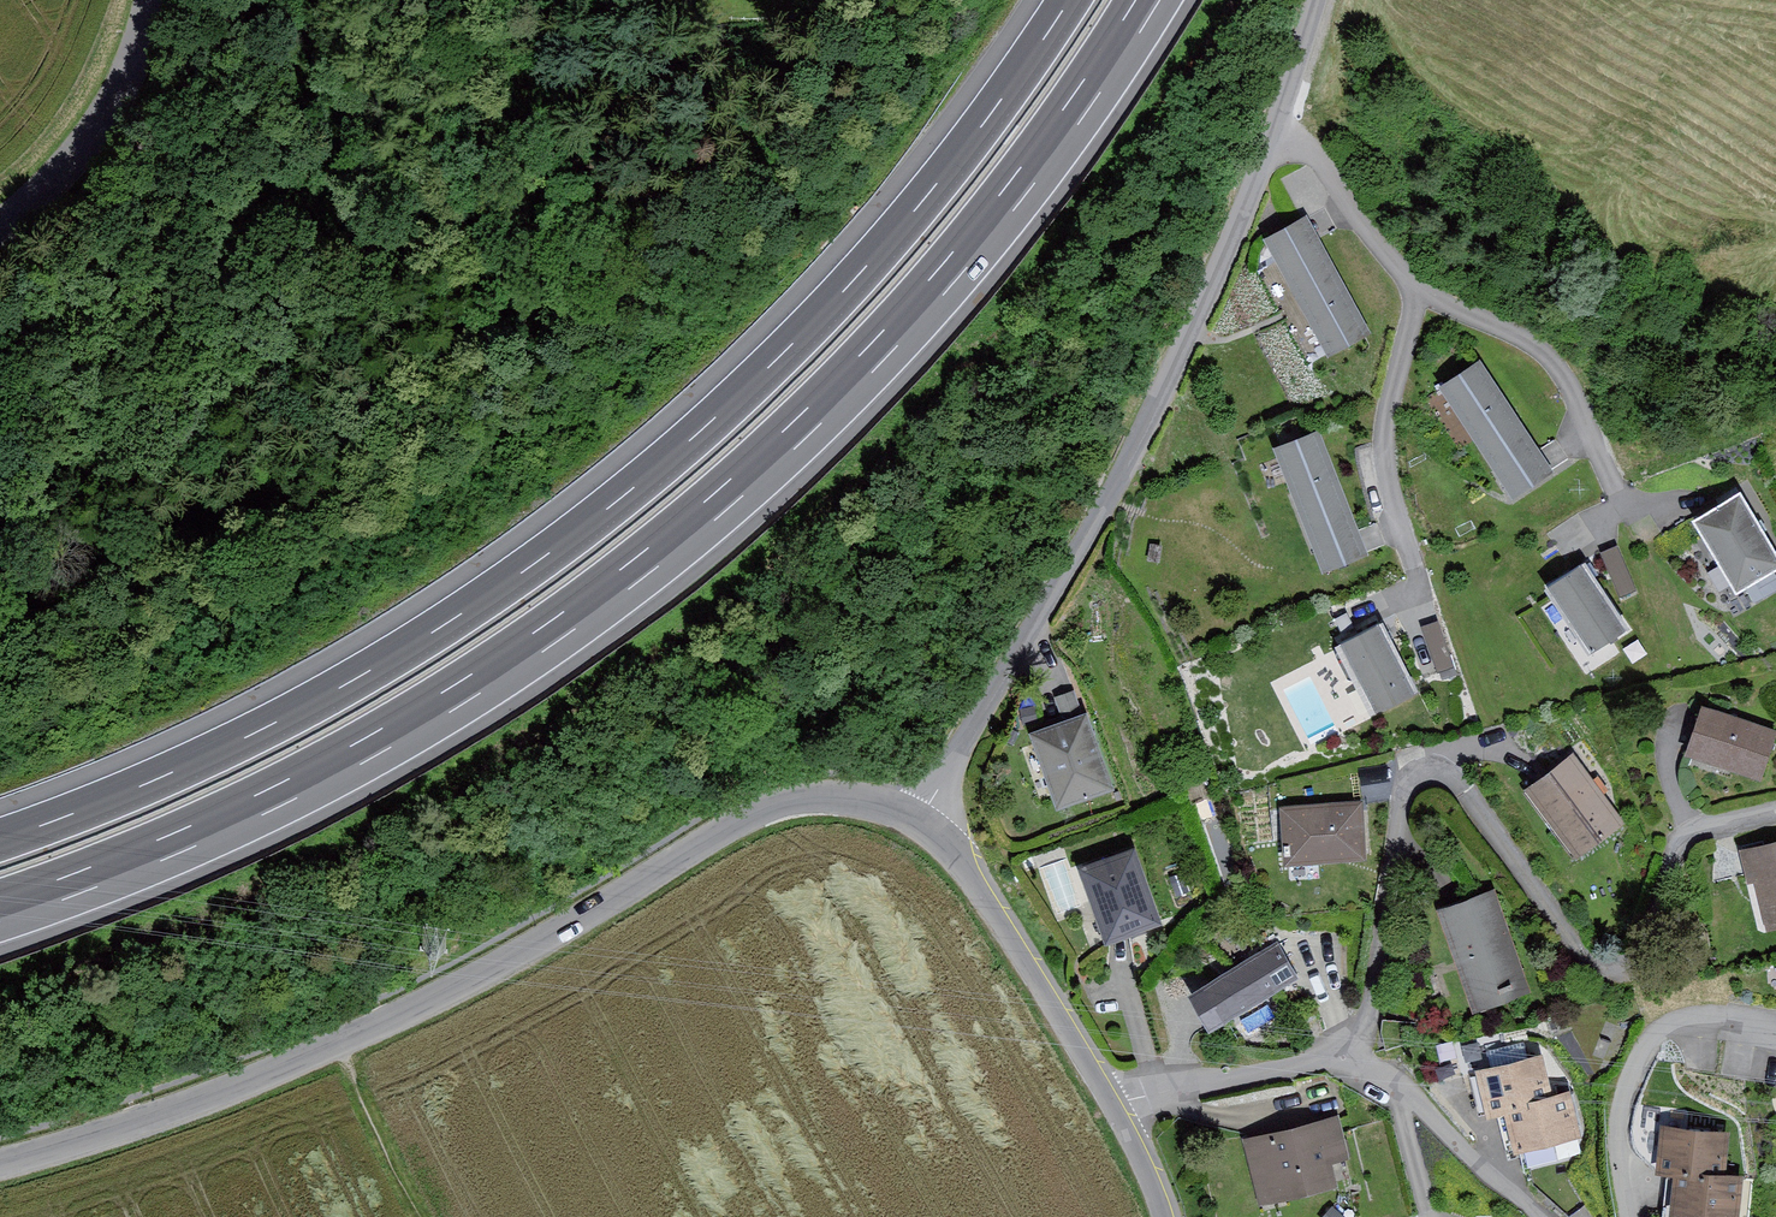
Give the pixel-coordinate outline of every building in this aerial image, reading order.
[(1258,235),(1320,356),(1366,333),(1304,211),(1258,235)] [(1477,358),(1433,386),(1506,499),(1550,471),(1477,358)] [(1314,430),(1268,448),(1318,573),(1363,556),(1314,430)] [(1690,520),(1734,591),(1775,565),(1775,555),(1736,491),(1690,520)] [(1607,550),(1617,593),(1631,590),(1621,547),(1607,550)] [(1583,560),(1542,586),(1588,656),(1628,630),(1583,560)] [(1333,644),(1372,717),(1416,693),(1377,620),(1333,644)] [(1775,731),(1694,706),(1678,760),(1760,785),(1775,731)] [(1028,733),(1056,812),(1114,792),(1086,713),(1028,733)] [(1530,787),(1579,862),(1628,829),(1579,755),(1530,787)] [(1277,808),(1282,862),(1359,855),(1354,801),(1277,808)] [(1076,859),(1105,944),(1164,925),(1135,839),(1076,859)] [(1737,853),(1758,933),(1775,928),(1775,842),(1737,853)] [(1438,907),(1476,1008),(1531,988),(1493,886),(1438,907)] [(1280,942),(1186,997),(1207,1033),(1301,978),(1280,942)] [(1506,1109),(1515,1149),(1582,1134),(1571,1086),(1553,1090),(1543,1045),(1474,1060),(1486,1114),(1506,1109)] [(1242,1136),(1258,1205),(1356,1182),(1340,1113),(1242,1136)] [(1671,1210),(1718,1216),(1741,1216),(1748,1171),(1730,1168),(1736,1126),(1662,1116),(1655,1165),(1677,1168),(1671,1210)]
